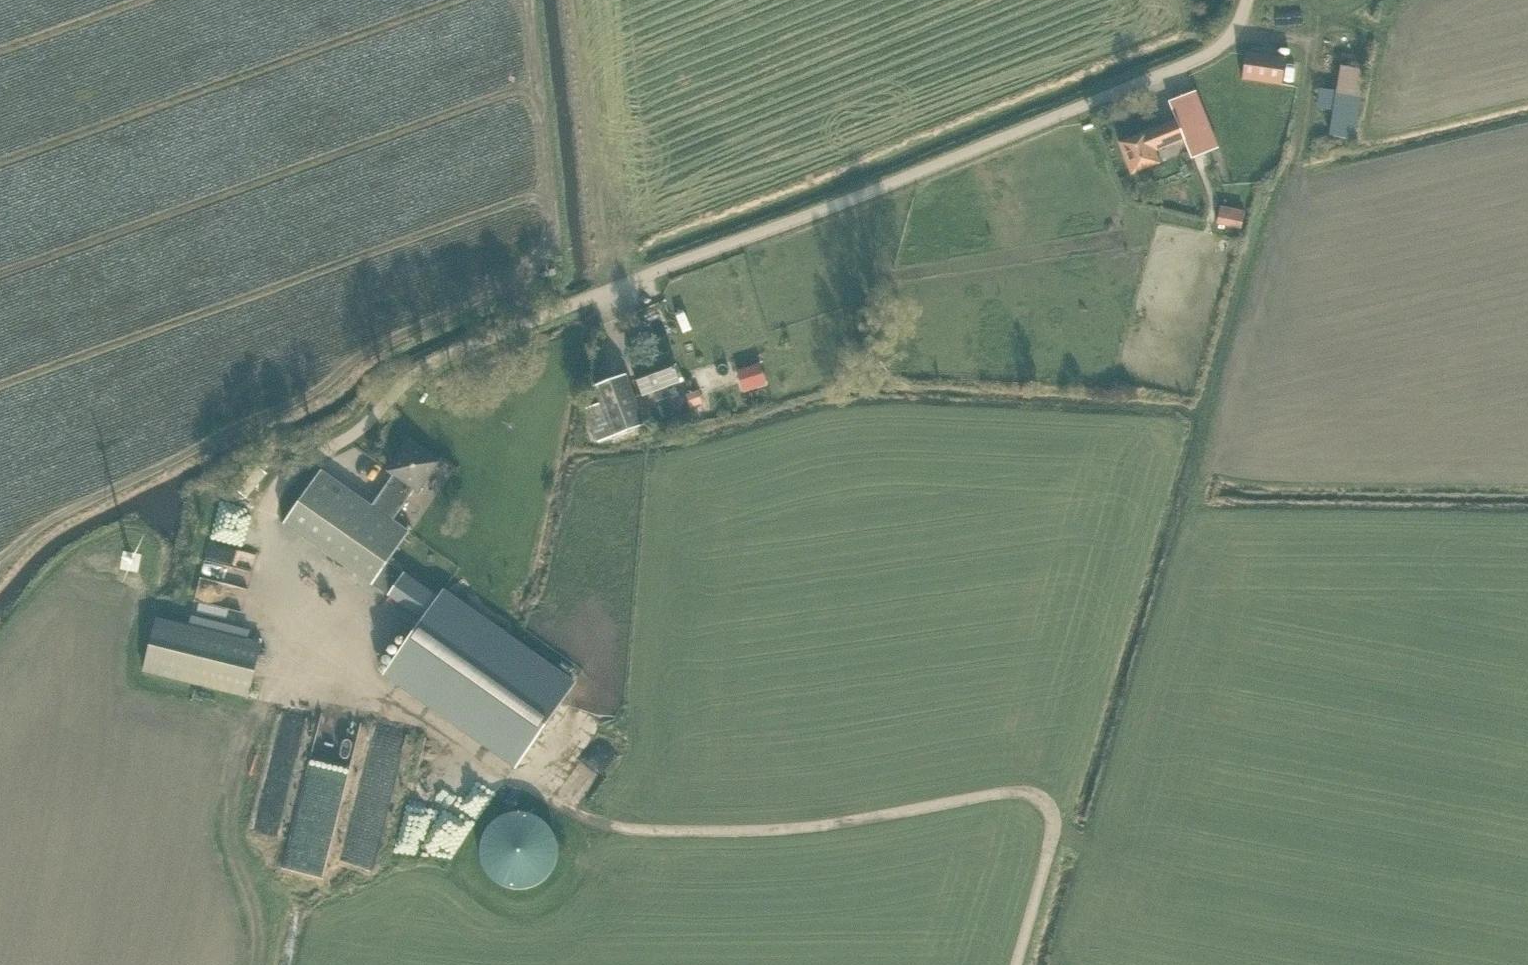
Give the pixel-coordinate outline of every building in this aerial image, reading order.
[(1240,80),(1281,87),(1285,58),(1245,53),(1240,80)] [(1340,66),(1328,136),(1352,141),(1364,71),(1340,66)] [(1191,159),(1217,149),(1195,92),(1168,103),(1175,121),(1119,144),(1131,175),(1158,164),(1153,151),(1183,140),(1191,159)] [(1216,225),(1240,230),(1243,212),(1220,207),(1216,225)] [(642,342),(673,331),(663,304),(632,314),(642,342)] [(653,391),(657,401),(668,397),(664,387),(679,382),(668,355),(632,368),(642,395),(653,391)] [(736,371),(743,393),(766,386),(759,364),(736,371)] [(645,425),(626,374),(592,387),(599,404),(584,409),(597,443),(645,425)] [(690,408),(700,405),(702,404),(698,392),(696,393),(685,397),(690,408)] [(411,612),(423,620),(438,599),(388,563),(409,533),(393,522),(415,491),(419,493),(440,464),(411,443),(410,443),(389,472),(394,475),(372,507),(321,471),(284,523),(373,586),(373,585),(411,612)] [(267,474),(251,460),(230,485),(246,499),(267,474)] [(411,694),(515,767),(548,721),(574,685),(443,592),(438,599),(423,620),(411,637),(384,675),(411,694)] [(157,619),(143,672),(247,698),(261,645),(157,619)] [(254,831),(280,838),(297,774),(270,767),(254,831)] [(495,815),(481,883),(547,897),(561,828),(495,815)] [(292,870),(322,869),(322,860),(292,861),(292,870)]
